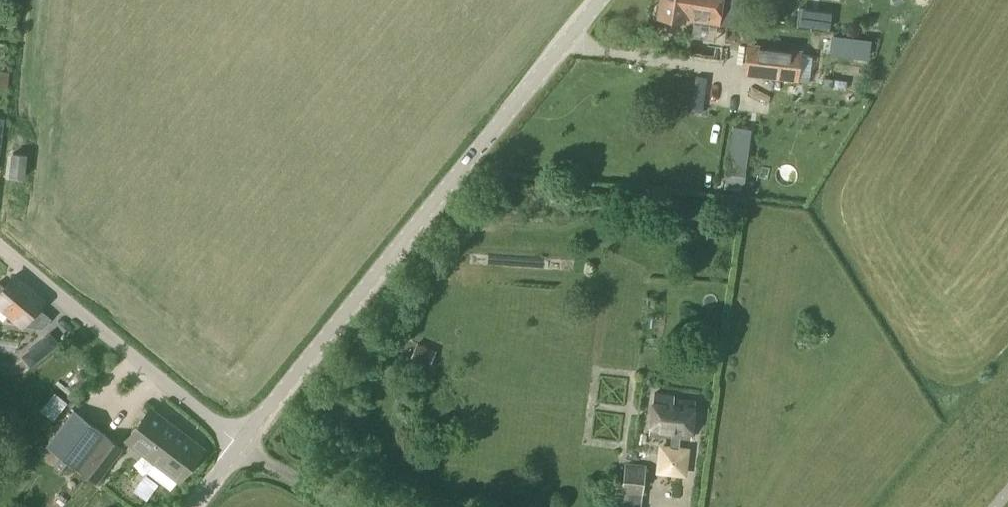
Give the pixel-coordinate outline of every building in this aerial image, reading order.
[(698,0),(659,0),(656,16),(684,20),(684,19),(718,24),(721,3),(698,0)] [(743,79),(797,85),(801,55),(747,48),(743,79)] [(26,155),(12,154),(10,178),(23,179),(26,155)] [(727,165),(725,183),(737,185),(739,167),(727,165)] [(22,326),(39,328),(48,317),(36,308),(43,300),(13,276),(0,291),(0,308),(22,326)] [(57,344),(48,334),(38,341),(47,352),(57,344)] [(412,360),(432,368),(438,352),(418,344),(412,360)] [(672,445),(672,436),(689,438),(694,400),(673,398),(673,395),(653,393),(648,433),(668,436),(667,444),(657,443),(654,464),(676,466),(679,446),(672,445)] [(128,441),(156,463),(148,473),(170,489),(177,479),(178,479),(201,449),(151,410),(128,441)] [(47,446),(95,484),(122,448),(74,411),(47,446)] [(629,492),(628,506),(640,506),(642,494),(645,465),(624,462),(620,491),(629,492)]
